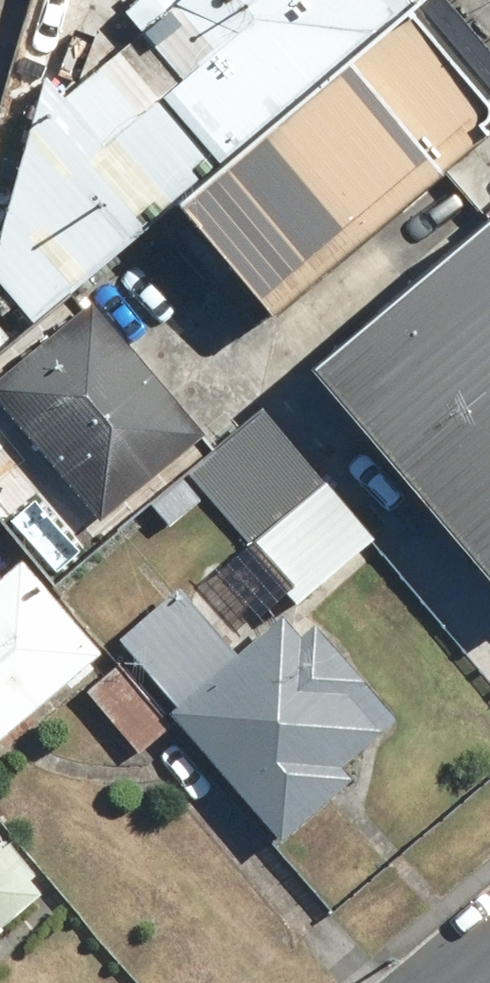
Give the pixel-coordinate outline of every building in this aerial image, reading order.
[(35,321),(75,290),(172,208),(408,9),(401,0),(181,0),(67,101),(48,75),(0,226),(0,280),(35,321)] [(172,208),(266,317),(489,129),(489,110),(408,9),(172,208)] [(304,370),(489,589),(489,213),(488,214),(304,370)] [(0,378),(0,416),(93,521),(190,437),(78,310),(0,378)] [(315,484),(240,549),(241,551),(212,576),(251,620),(280,595),(292,608),(367,543),(315,484)] [(0,576),(0,734),(91,658),(13,565),(0,576)] [(166,711),(159,717),(272,845),(342,784),(331,771),(386,723),(303,629),(290,640),(271,619),(228,657),(171,592),(110,646),(166,711)] [(112,669),(82,695),(134,755),(165,729),(112,669)] [(32,896),(22,884),(27,879),(0,847),(0,924),(32,896)]
